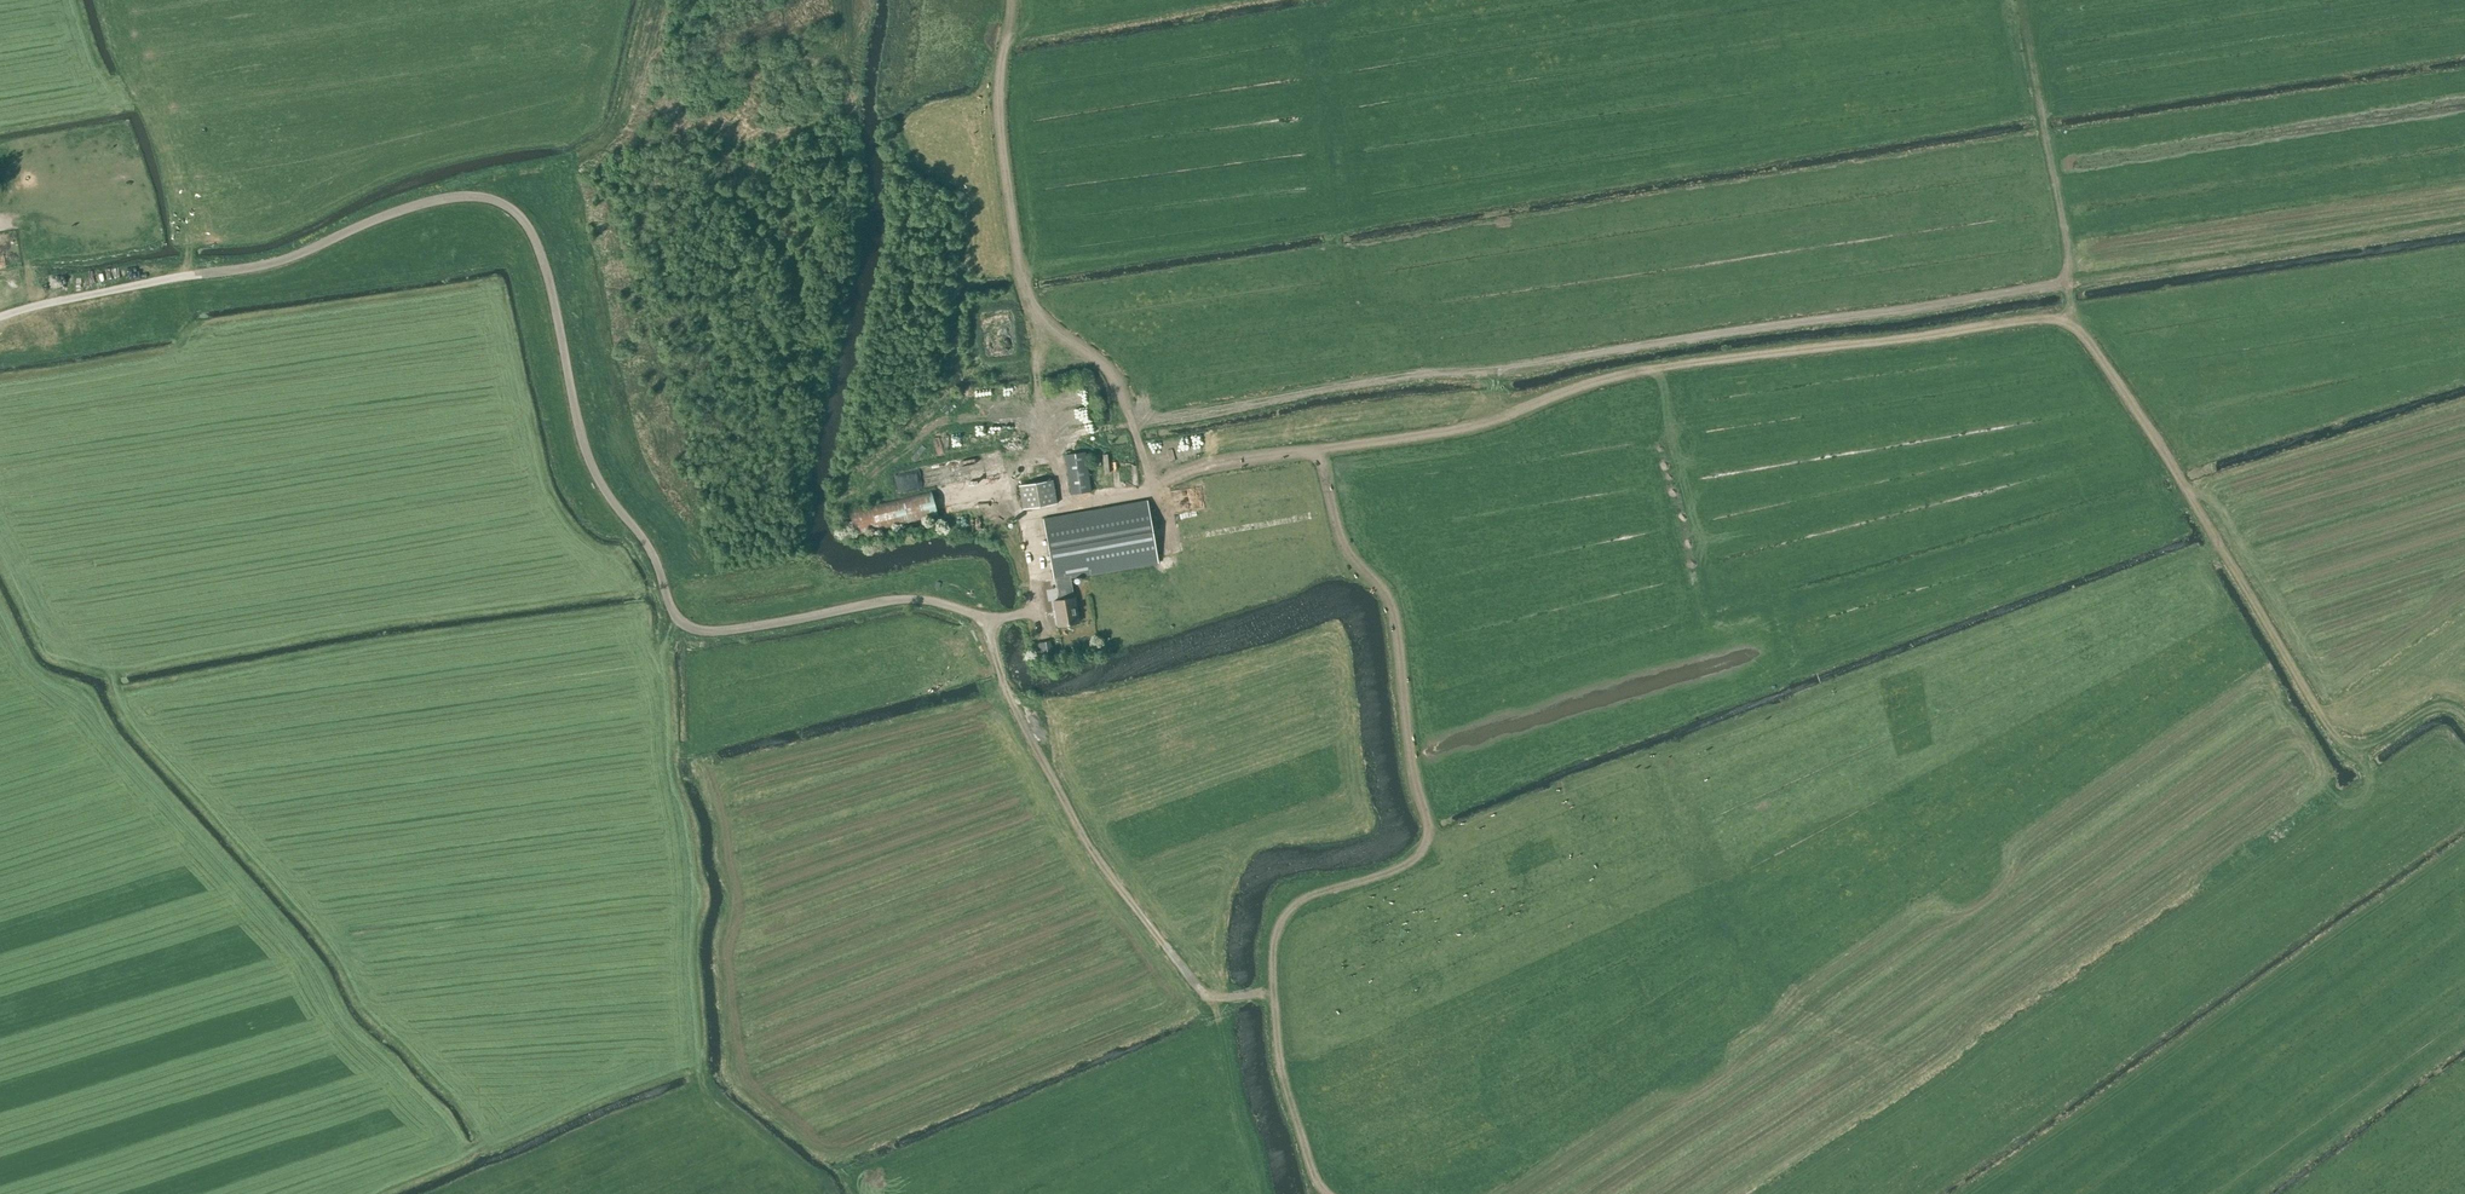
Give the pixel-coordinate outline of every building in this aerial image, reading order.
[(986,444),(983,428),(969,431),(972,446),(986,444)] [(941,441),(934,442),(938,458),(944,456),(941,441)] [(1070,494),(1091,491),(1085,452),(1064,455),(1070,494)] [(1053,479),(1052,479),(1036,482),(1019,485),(1023,509),(1057,503),(1053,479)] [(856,536),(878,531),(938,516),(931,491),(850,511),(856,536)] [(1072,587),(1070,577),(1158,562),(1147,501),(1043,519),(1054,580),(1057,580),(1059,589),(1058,590),(1059,599),(1054,600),(1058,625),(1078,622),(1074,597),(1072,587)] [(1036,656),(1052,653),(1050,641),(1034,644),(1036,656)]
